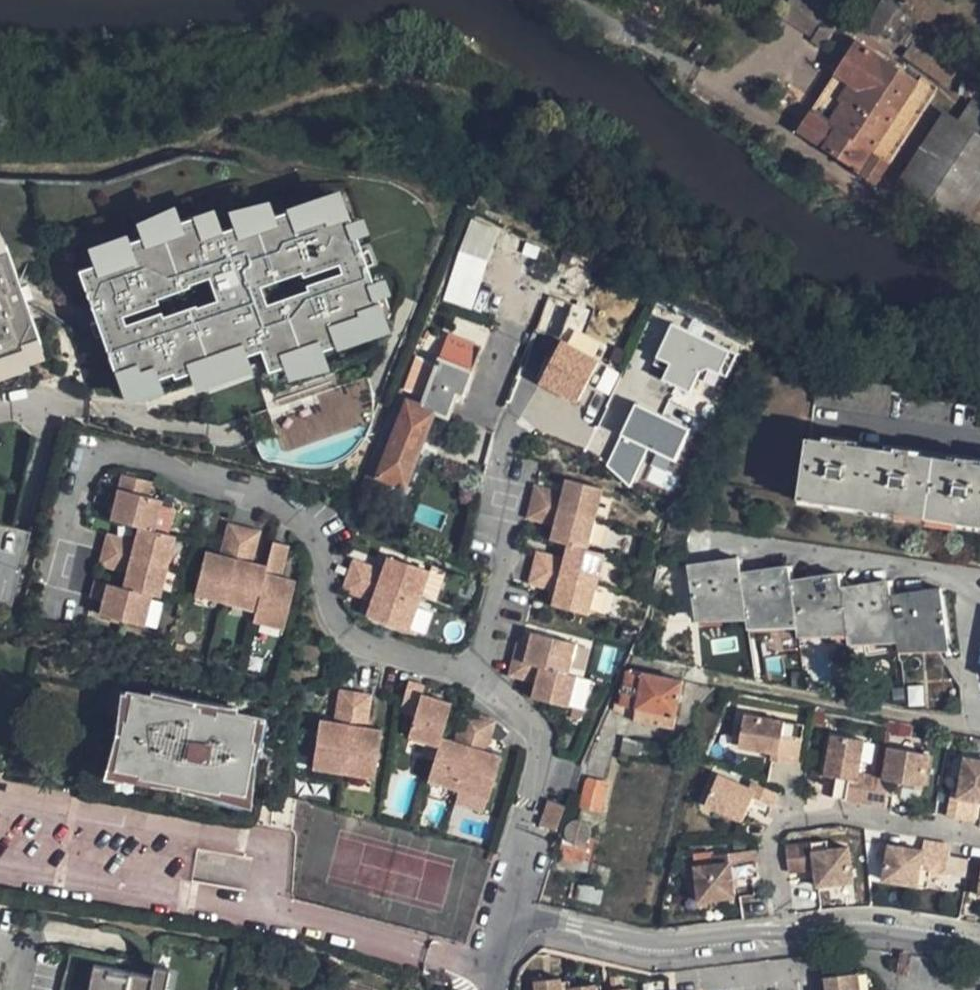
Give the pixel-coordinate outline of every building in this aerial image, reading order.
[(809,35),(822,18),(825,21),(832,11),(815,0),(784,0),(776,13),(809,35)] [(850,22),(872,37),(875,32),(882,37),(883,35),(900,8),(895,0),(864,0),(850,22)] [(916,27),(902,5),(900,8),(883,35),(903,47),(910,37),(916,27)] [(809,35),(807,37),(820,45),(832,25),(825,21),(822,18),(809,35)] [(967,61),(916,27),(910,37),(960,72),(967,61)] [(960,72),(910,37),(903,47),(898,54),(949,88),(960,72)] [(832,76),(856,92),(839,118),(813,101),(797,125),(792,133),(818,149),(855,173),(868,182),(928,89),(915,80),(880,56),(854,40),(832,76)] [(772,108),(797,125),(813,101),(827,80),(802,64),(772,108)] [(832,76),(830,75),(827,80),(813,101),(839,118),(856,92),(832,76)] [(961,93),(975,96),(979,97),(979,83),(963,79),(961,93)] [(963,114),(979,126),(979,99),(975,96),(963,114)] [(941,216),(979,156),(979,126),(963,114),(959,112),(958,114),(906,193),(941,216)] [(344,208),(340,198),(324,204),(326,210),(328,215),(344,208)] [(309,216),(326,210),(324,204),(322,200),(306,205),(309,216)] [(309,216),(306,205),(288,212),(291,218),(292,222),(309,216)] [(100,332),(115,374),(132,368),(134,375),(151,369),(168,362),(169,366),(186,359),(204,353),(206,356),(224,349),(238,344),(242,354),(259,347),(264,360),(282,354),(298,347),(297,344),(315,337),(332,331),(330,327),(348,321),(364,315),(363,311),(380,304),(364,262),(360,250),(344,208),(328,215),(326,210),(309,216),(292,222),(291,218),(273,225),(257,230),(256,226),(238,233),(220,240),(217,229),(210,212),(193,219),(194,223),(179,228),(161,234),(162,237),(144,243),(127,250),(129,255),(112,261),(95,268),(97,272),(79,278),(96,321),(100,332)] [(273,225),(291,218),(288,212),(287,208),(269,214),(273,225)] [(893,208),(889,217),(899,222),(904,213),(893,208)] [(194,223),(193,219),(190,213),(176,218),(179,228),(194,223)] [(273,225),(269,214),(253,220),(256,226),(257,230),(273,225)] [(238,233),(256,226),(253,220),(252,216),(235,223),(238,233)] [(176,218),(158,224),(159,228),(161,234),(179,228),(176,218)] [(472,237),(496,245),(502,231),(478,222),(472,237)] [(238,233),(235,223),(217,229),(220,240),(238,233)] [(162,237),(161,234),(159,228),(141,234),(144,243),(162,237)] [(141,234),(124,240),(125,245),(127,250),(144,243),(141,234)] [(465,253),(489,262),(496,245),(472,237),(465,253)] [(5,351),(23,345),(21,340),(38,335),(3,239),(0,240),(0,353),(5,351)] [(129,255),(127,250),(125,245),(108,251),(112,261),(129,255)] [(541,252),(528,247),(525,255),(538,260),(541,252)] [(360,250),(364,262),(372,259),(368,248),(360,250)] [(108,251),(91,257),(93,263),(95,268),(112,261),(108,251)] [(446,302),(469,311),(489,262),(465,253),(446,302)] [(97,272),(95,268),(93,263),(76,268),(79,278),(97,272)] [(365,319),(383,312),(380,304),(363,311),(364,315),(365,319)] [(579,335),(586,312),(567,306),(541,389),(581,401),(599,341),(579,335)] [(364,315),(348,321),(351,330),(367,324),(365,319),(364,315)] [(88,324),(92,334),(100,332),(96,321),(88,324)] [(332,331),(334,336),(351,330),(348,321),(330,327),(332,331)] [(668,325),(655,357),(668,363),(661,380),(691,392),(701,366),(726,377),(736,353),(668,325)] [(332,331),(315,337),(318,346),(335,340),(334,336),(332,331)] [(23,345),(24,349),(41,343),(38,335),(21,340),(23,345)] [(298,347),(300,352),(318,346),(315,337),(297,344),(298,347)] [(435,413),(443,417),(454,394),(461,396),(466,385),(478,350),(446,338),(419,406),(435,413)] [(238,344),(224,349),(227,358),(242,354),(238,344)] [(26,354),(24,349),(23,345),(5,351),(8,360),(26,354)] [(298,347),(282,354),(285,362),(302,356),(300,352),(298,347)] [(207,362),(209,365),(227,358),(224,349),(206,356),(207,362)] [(8,360),(5,351),(0,353),(0,364),(8,360)] [(204,353),(186,359),(189,368),(207,362),(206,356),(204,353)] [(264,360),(267,369),(285,362),(282,354),(264,360)] [(171,371),(172,375),(189,368),(186,359),(169,366),(171,371)] [(168,362),(151,369),(154,377),(171,371),(169,366),(168,362)] [(132,368),(115,374),(119,383),(135,378),(134,375),(132,368)] [(135,378),(138,384),(154,377),(151,369),(134,375),(135,378)] [(881,382),(815,371),(811,402),(876,413),(886,414),(890,384),(881,382)] [(382,433),(420,448),(435,413),(419,406),(396,398),(382,433)] [(633,404),(604,471),(638,486),(641,478),(664,487),(690,428),(633,404)] [(403,488),(420,448),(382,433),(366,474),(358,494),(355,500),(369,505),(374,492),(379,479),(403,488)] [(979,525),(979,463),(973,462),(973,457),(959,455),(958,461),(908,453),(909,447),(895,445),(894,450),(848,443),(848,438),(834,437),(834,442),(806,438),(798,498),(979,525)] [(175,537),(155,532),(155,529),(159,512),(161,501),(148,498),(151,485),(122,477),(119,491),(114,510),(120,511),(117,523),(137,528),(134,543),(107,536),(103,550),(99,567),(125,575),(121,589),(95,582),(90,603),(102,605),(99,617),(143,628),(143,626),(148,606),(150,597),(159,599),(161,593),(166,572),(167,567),(168,564),(173,544),(175,537)] [(379,479),(374,492),(398,500),(403,488),(379,479)] [(569,480),(565,494),(573,492),(576,481),(569,480)] [(536,487),(534,493),(532,503),(528,519),(556,528),(561,534),(558,545),(569,548),(575,550),(588,553),(591,543),(597,519),(603,496),(605,489),(576,481),(573,492),(565,494),(563,494),(536,487)] [(114,510),(111,522),(117,523),(120,511),(114,510)] [(266,569),(264,576),(250,572),(248,569),(247,567),(248,560),(252,561),(259,533),(243,529),(228,526),(221,553),(225,554),(224,558),(223,560),(220,563),(203,559),(193,596),(196,597),(215,602),(224,604),(229,606),(251,612),(255,613),(252,623),(258,625),(278,631),(280,631),(291,591),(275,587),(274,584),(272,582),(274,576),(278,577),(285,548),(273,544),(266,569)] [(561,534),(556,528),(552,544),(558,545),(561,534)] [(575,550),(569,548),(565,564),(573,559),(575,550)] [(537,556),(533,571),(529,586),(557,594),(562,602),(560,611),(589,619),(591,613),(596,592),(598,588),(598,584),(604,564),(606,558),(588,553),(575,550),(573,559),(565,564),(537,556)] [(225,554),(221,553),(220,557),(205,554),(203,559),(220,563),(223,560),(224,558),(225,554)] [(734,554),(686,561),(694,612),(742,605),(745,620),(793,614),(795,628),(844,621),(847,637),(894,629),(896,641),(946,633),(938,586),(888,595),(886,580),(838,587),(835,573),(788,580),(786,565),(737,571),(734,554)] [(391,577),(396,562),(389,559),(383,574),(379,573),(379,577),(382,578),(385,579),(391,577)] [(251,566),(252,561),(248,560),(247,567),(248,569),(250,572),(264,576),(266,569),(251,566)] [(418,611),(421,603),(423,597),(430,576),(430,575),(396,562),(391,577),(385,579),(382,578),(379,577),(379,573),(354,564),(349,578),(344,591),(369,601),(371,597),(377,599),(378,603),(380,607),(375,620),(410,632),(411,629),(418,611)] [(275,587),(291,591),(292,585),(277,581),(278,577),(274,576),(272,582),(274,584),(275,587)] [(562,602),(557,594),(553,609),(560,611),(562,602)] [(371,597),(369,601),(372,602),(368,618),(375,620),(380,607),(378,603),(377,599),(371,597)] [(511,663),(507,678),(535,685),(534,687),(539,691),(537,702),(567,711),(569,703),(574,681),(575,679),(566,677),(567,674),(573,654),(574,650),(531,638),(528,651),(515,647),(511,663)] [(682,683),(626,671),(619,707),(639,710),(636,722),(674,730),(682,683)] [(438,742),(448,710),(418,702),(420,691),(407,687),(401,707),(399,718),(413,720),(406,742),(436,751),(437,748),(438,742)] [(534,687),(531,700),(537,702),(539,691),(534,687)] [(355,696),(341,693),(336,722),(340,722),(339,725),(339,728),(334,732),(319,729),(310,766),(315,767),(335,771),(342,772),(349,773),(370,778),(373,778),(380,741),(367,739),(365,736),(362,733),(363,728),(367,728),(370,698),(355,696)] [(124,697),(120,726),(124,727),(129,698),(124,697)] [(113,777),(243,799),(252,745),(248,744),(252,719),(129,698),(124,727),(120,726),(113,777)] [(781,720),(740,714),(735,748),(768,752),(767,760),(782,762),(786,734),(779,733),(781,720)] [(477,720),(463,716),(455,745),(459,746),(459,748),(458,751),(453,754),(437,748),(436,751),(426,786),(430,787),(449,793),(455,794),(463,796),(484,802),(487,803),(497,768),(486,765),(484,762),(481,757),(482,753),(486,754),(494,726),(491,724),(477,720)] [(257,720),(252,719),(248,744),(252,745),(257,720)] [(786,734),(782,762),(795,764),(796,755),(801,723),(781,720),(779,733),(786,734)] [(340,722),(336,722),(335,725),(320,722),(319,729),(334,732),(339,728),(339,725),(340,722)] [(367,739),(380,741),(381,734),(366,731),(367,728),(363,728),(362,733),(365,736),(367,739)] [(863,740),(826,734),(820,775),(834,777),(845,778),(842,799),(859,802),(864,772),(858,771),(863,740)] [(459,746),(455,745),(455,748),(438,742),(437,748),(453,754),(458,751),(459,748),(459,746)] [(926,753),(884,746),(879,774),(873,773),(869,803),(884,805),(888,780),(921,785),(926,753)] [(486,765),(497,768),(499,761),(486,757),(486,754),(482,753),(481,757),(484,762),(486,765)] [(962,760),(958,792),(950,791),(947,818),(962,820),(964,803),(976,805),(979,805),(979,762),(962,760)] [(702,805),(740,820),(744,807),(748,797),(769,805),(774,790),(747,779),(746,784),(715,772),(702,805)] [(859,802),(869,803),(873,773),(864,772),(859,802)] [(577,808),(603,814),(610,782),(584,777),(577,808)] [(845,778),(834,777),(831,798),(842,799),(845,778)] [(748,797),(744,807),(765,815),(769,805),(748,797)] [(269,831),(285,835),(291,804),(286,803),(274,800),(269,831)] [(964,803),(962,820),(974,822),(976,805),(964,803)] [(550,810),(541,835),(554,839),(563,814),(550,810)] [(587,846),(563,839),(558,855),(583,861),(587,846)] [(823,839),(782,844),(785,872),(811,869),(813,886),(853,881),(849,846),(824,849),(823,839)] [(922,847),(877,840),(875,857),(885,859),(882,878),(917,884),(920,868),(930,870),(945,872),(949,844),(923,840),(922,847)] [(755,848),(713,853),(714,861),(693,863),(697,900),(736,896),(734,877),(733,864),(757,861),(755,848)] [(733,864),(734,877),(758,874),(757,861),(733,864)] [(920,868),(917,884),(927,886),(930,870),(920,868)] [(97,968),(92,989),(154,989),(157,979),(97,968)] [(158,969),(157,979),(154,989),(169,989),(172,971),(158,969)] [(860,977),(827,981),(828,989),(862,989),(860,977)] [(537,989),(566,989),(565,984),(565,981),(537,984),(537,989)]
